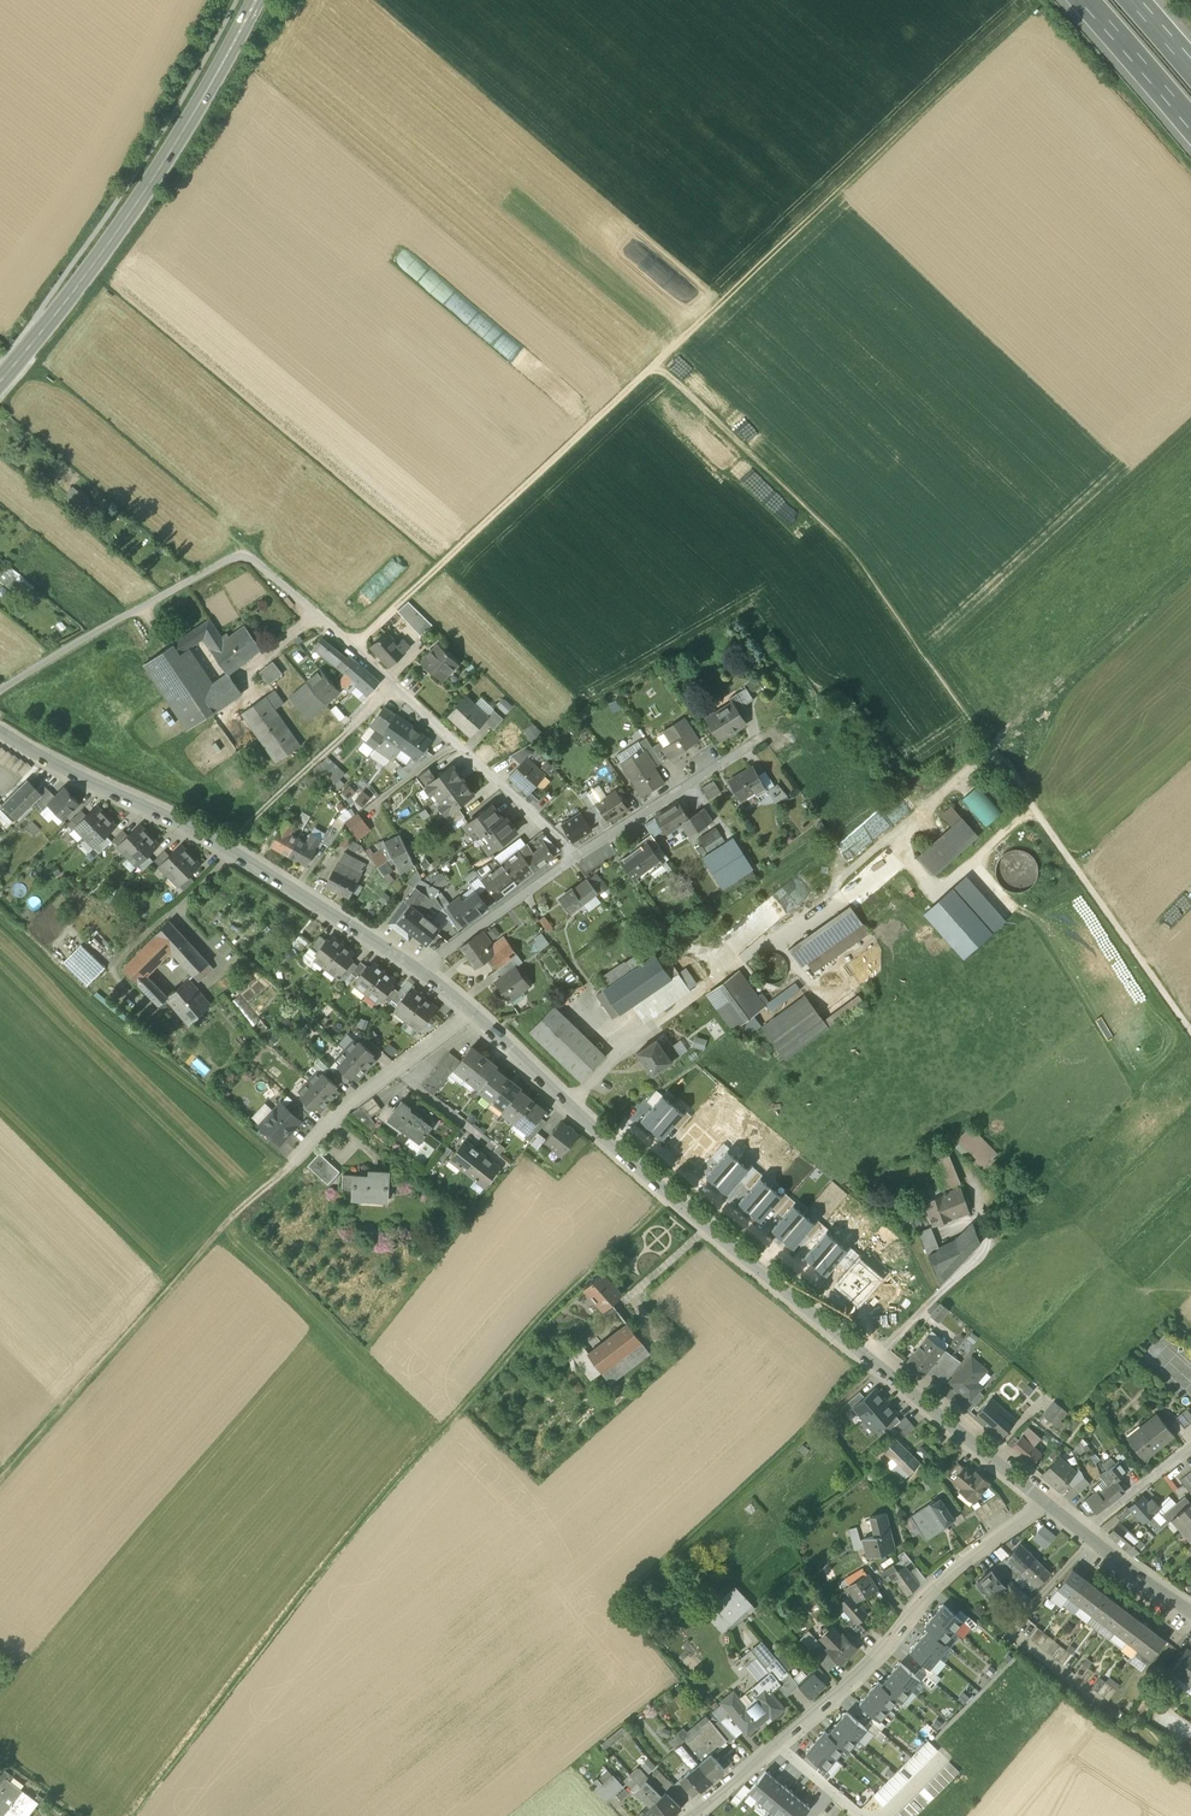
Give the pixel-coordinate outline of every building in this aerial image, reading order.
[(884,457),(896,457),(896,449),(884,449),(884,457)] [(68,496),(78,504),(84,497),(75,489),(68,496)] [(399,611),(404,618),(415,608),(409,602),(399,611)] [(404,618),(421,635),(433,625),(415,608),(404,618)] [(208,621),(177,642),(183,651),(190,647),(202,639),(207,636),(215,628),(210,620),(208,621)] [(227,673),(228,674),(229,673),(262,648),(245,625),(229,636),(229,637),(234,643),(233,643),(241,654),(223,667),(227,673)] [(209,647),(221,638),(215,628),(207,636),(202,639),(209,647)] [(209,647),(223,667),(241,654),(233,643),(234,643),(229,637),(229,636),(227,634),(221,638),(209,647)] [(372,647),(389,666),(404,652),(410,647),(403,639),(397,644),(387,634),(372,647)] [(345,673),(346,671),(356,661),(349,655),(346,658),(321,639),(312,650),(315,652),(316,650),(345,673)] [(180,653),(183,651),(177,642),(144,664),(150,673),(188,730),(215,712),(209,704),(201,692),(205,689),(180,653)] [(422,661),(442,681),(459,663),(439,644),(422,661)] [(214,683),(190,647),(183,651),(180,653),(205,689),(214,683)] [(260,672),(269,684),(283,673),(273,661),(260,672)] [(380,682),(356,661),(346,671),(347,673),(354,679),(358,682),(356,685),(357,686),(361,690),(357,694),(364,700),(380,682)] [(307,682),(326,705),(341,693),(321,669),(307,682)] [(227,673),(215,682),(223,694),(237,685),(229,673),(228,674),(227,673)] [(340,681),(346,688),(354,679),(347,673),(340,681)] [(358,682),(354,679),(346,688),(351,692),(357,686),(356,685),(358,682)] [(201,692),(209,704),(223,694),(215,682),(214,683),(205,689),(201,692)] [(291,695),(310,718),(326,705),(307,682),(291,695)] [(237,685),(223,694),(209,704),(215,712),(242,693),(237,685)] [(746,687),(737,693),(744,705),(754,699),(746,687)] [(258,737),(276,763),(301,746),(276,709),(284,703),(275,690),(241,714),(258,737)] [(738,710),(744,705),(737,693),(729,698),(732,702),(733,702),(738,710)] [(503,697),(497,704),(506,713),(512,705),(503,697)] [(451,717),(470,735),(484,720),(487,717),(487,716),(468,699),(451,717)] [(708,722),(720,741),(738,729),(737,727),(745,722),(738,710),(733,702),(732,702),(715,713),(716,716),(708,722)] [(385,728),(396,714),(385,706),(370,726),(376,730),(367,742),(375,748),(385,736),(385,728)] [(484,720),(494,729),(503,718),(493,709),(487,716),(487,717),(484,720)] [(494,729),(499,734),(512,720),(513,718),(508,713),(503,718),(494,729)] [(390,759),(394,754),(393,754),(399,746),(413,728),(414,727),(396,714),(385,728),(385,736),(375,748),(390,759)] [(670,759),(670,760),(699,740),(684,718),(665,731),(673,743),(664,748),(663,749),(670,759)] [(529,736),(512,720),(499,734),(492,742),(503,751),(529,736)] [(413,728),(399,746),(416,758),(417,759),(425,748),(430,740),(413,728)] [(660,742),(653,747),(663,763),(670,759),(663,749),(664,748),(660,742)] [(511,755),(521,765),(527,759),(538,748),(532,743),(511,755)] [(416,759),(416,758),(399,746),(393,754),(394,754),(407,764),(416,759)] [(657,767),(663,763),(653,747),(646,751),(657,767)] [(405,766),(411,772),(434,755),(425,748),(417,759),(416,758),(416,759),(407,764),(405,766)] [(622,762),(643,796),(664,783),(654,768),(655,767),(656,768),(657,767),(646,751),(645,749),(638,754),(637,752),(622,762)] [(3,765),(12,756),(7,751),(6,752),(0,758),(0,764),(2,766),(3,765)] [(9,770),(10,768),(19,760),(14,754),(12,756),(3,765),(9,770)] [(15,774),(17,772),(25,763),(20,758),(19,760),(10,768),(15,774)] [(330,774),(338,782),(342,777),(333,768),(335,766),(327,758),(322,763),(325,768),(331,774),(330,774)] [(510,777),(528,793),(532,789),(545,775),(527,759),(521,765),(510,777)] [(27,762),(25,763),(17,772),(22,777),(32,767),(27,762)] [(302,780),(308,786),(326,769),(325,768),(322,763),(321,762),(302,780)] [(434,793),(439,798),(464,779),(453,765),(436,777),(428,784),(429,785),(434,793)] [(398,773),(403,778),(411,772),(405,766),(398,773)] [(729,781),(740,800),(754,791),(758,797),(768,790),(753,766),(729,781)] [(417,777),(425,788),(429,785),(428,784),(436,777),(429,767),(417,777)] [(474,794),(464,779),(439,798),(443,804),(448,812),(449,813),(458,806),(474,794)] [(701,788),(709,800),(721,792),(713,780),(701,788)] [(26,781),(11,795),(24,809),(33,800),(34,800),(39,795),(35,791),(26,781)] [(768,790),(775,803),(787,795),(778,784),(768,790)] [(979,784),(962,799),(986,826),(1003,812),(979,784)] [(34,800),(38,804),(50,792),(42,785),(35,791),(39,795),(34,800)] [(430,796),(434,793),(429,785),(425,788),(430,796)] [(350,786),(342,793),(348,798),(355,792),(350,786)] [(598,803),(607,798),(599,786),(590,791),(591,792),(589,794),(596,805),(598,803)] [(47,805),(62,820),(79,803),(64,787),(55,797),(47,805)] [(542,798),(532,789),(528,793),(527,794),(537,803),(542,798)] [(371,797),(363,791),(355,801),(363,807),(371,797)] [(38,804),(43,810),(47,805),(55,797),(50,792),(38,804)] [(616,792),(607,798),(598,803),(597,804),(605,816),(608,820),(627,808),(616,792)] [(588,806),(590,809),(596,805),(589,794),(583,798),(588,806)] [(14,818),(24,809),(11,795),(1,805),(14,818)] [(684,828),(689,837),(695,833),(712,822),(713,821),(704,808),(689,817),(679,802),(655,817),(663,829),(666,834),(675,828),(678,833),(681,830),(680,828),(683,826),(684,828)] [(341,803),(336,807),(339,812),(344,808),(341,803)] [(598,803),(596,805),(590,809),(597,819),(598,821),(605,816),(597,804),(598,803)] [(448,812),(443,804),(439,807),(445,815),(448,812)] [(478,839),(481,837),(480,836),(503,819),(492,805),(467,824),(466,826),(469,830),(472,831),(478,839)] [(96,806),(89,813),(91,815),(98,808),(96,806)] [(445,815),(453,825),(465,816),(458,806),(449,813),(448,812),(445,815)] [(581,813),(588,824),(597,819),(590,809),(588,806),(580,811),(581,813)] [(942,815),(953,827),(962,818),(952,806),(942,815)] [(75,827),(85,837),(108,815),(103,809),(101,811),(98,808),(91,815),(89,813),(87,815),(75,827)] [(346,822),(353,817),(349,809),(338,817),(346,822)] [(68,824),(73,829),(75,827),(87,815),(82,810),(68,824)] [(581,813),(573,819),(563,825),(573,841),(592,829),(588,824),(581,813)] [(346,822),(357,838),(369,829),(357,814),(353,817),(346,822)] [(107,836),(109,834),(107,832),(115,825),(112,822),(114,820),(108,815),(85,837),(95,847),(107,836)] [(561,822),(563,825),(573,819),(571,816),(561,822)] [(323,841),(330,846),(341,830),(346,822),(338,817),(323,841)] [(506,817),(503,819),(480,836),(481,837),(486,844),(486,846),(489,850),(491,851),(517,832),(506,817)] [(645,824),(653,836),(663,829),(655,817),(645,824)] [(919,856),(934,874),(977,835),(962,818),(953,827),(919,856)] [(271,845),(289,855),(298,838),(290,834),(296,824),(286,819),(281,828),(280,828),(271,845)] [(411,838),(419,834),(414,823),(406,827),(411,838)] [(117,827),(115,825),(107,832),(109,834),(117,827)] [(139,825),(132,832),(134,834),(141,827),(139,825)] [(118,845),(128,856),(151,833),(145,828),(144,829),(141,827),(134,834),(132,832),(129,835),(118,845)] [(699,838),(707,851),(725,840),(716,827),(699,838)] [(113,840),(118,845),(129,835),(124,830),(113,840)] [(526,845),(517,853),(523,860),(525,859),(533,871),(542,865),(544,868),(547,865),(546,863),(554,857),(542,839),(546,836),(543,832),(526,844),(526,845)] [(149,856),(152,853),(150,851),(158,844),(155,841),(157,839),(151,833),(128,856),(138,866),(149,856)] [(340,844),(346,848),(352,836),(346,833),(340,844)] [(306,843),(298,838),(289,855),(306,865),(316,849),(321,839),(312,834),(306,843)] [(645,838),(655,851),(660,847),(651,834),(645,838)] [(385,843),(393,857),(407,850),(400,835),(385,843)] [(95,848),(100,853),(112,841),(107,836),(95,847),(95,848)] [(495,857),(502,865),(517,853),(526,845),(526,844),(521,838),(495,857)] [(621,861),(637,882),(663,862),(655,851),(645,838),(629,850),(631,853),(621,861)] [(703,857),(722,888),(753,868),(733,838),(703,857)] [(352,839),(348,846),(355,850),(359,843),(352,839)] [(159,845),(158,844),(150,851),(152,853),(159,845)] [(181,845),(173,852),(175,854),(183,847),(181,845)] [(159,866),(169,876),(192,853),(187,848),(185,849),(183,847),(175,854),(173,852),(170,855),(160,865),(159,866)] [(155,860),(160,865),(170,855),(165,850),(155,860)] [(368,853),(377,866),(386,861),(379,850),(373,854),(371,851),(368,853)] [(414,864),(407,850),(393,857),(400,872),(414,864)] [(1010,851),(1000,859),(996,872),(1001,884),(1011,891),(1024,890),(1034,882),(1038,870),(1033,858),(1023,851),(1010,851)] [(335,870),(357,882),(366,864),(352,857),(345,852),(335,870)] [(198,859),(192,853),(169,876),(180,886),(190,876),(193,873),(191,871),(199,864),(196,861),(198,859)] [(498,898),(533,871),(525,859),(523,860),(517,853),(502,865),(484,880),(489,887),(498,898)] [(138,866),(143,871),(154,861),(149,856),(138,866)] [(483,880),(484,880),(502,865),(495,857),(493,859),(494,861),(477,872),(483,880)] [(393,870),(386,861),(377,866),(386,878),(390,875),(389,873),(393,870)] [(201,866),(199,864),(191,871),(193,873),(201,866)] [(435,869),(427,880),(440,889),(448,878),(435,869)] [(327,884),(349,896),(357,882),(335,870),(334,870),(327,884)] [(483,880),(477,872),(476,870),(464,877),(472,887),(477,894),(478,894),(479,895),(489,887),(484,880),(483,880)] [(408,883),(415,888),(421,880),(422,879),(418,871),(408,883)] [(593,886),(602,879),(597,873),(588,880),(593,886)] [(799,874),(721,934),(736,953),(813,893),(799,874)] [(180,886),(185,891),(195,881),(190,876),(180,886)] [(602,879),(593,886),(598,892),(600,895),(609,888),(602,879)] [(964,879),(953,889),(991,932),(1003,922),(964,879)] [(411,904),(432,920),(443,907),(438,901),(435,896),(440,890),(421,880),(415,888),(406,901),(410,905),(411,904)] [(593,886),(588,880),(574,891),(584,903),(595,894),(598,892),(593,886)] [(459,897),(460,898),(464,904),(477,894),(472,887),(459,897)] [(560,900),(571,913),(584,903),(574,891),(573,889),(560,900)] [(926,913),(964,956),(991,932),(953,889),(926,913)] [(454,911),(465,925),(475,918),(475,917),(488,907),(479,895),(478,894),(477,894),(464,904),(460,898),(451,905),(450,905),(452,908),(455,911),(454,911)] [(601,902),(595,894),(584,903),(590,911),(601,902)] [(445,896),(438,901),(443,907),(445,909),(450,905),(451,905),(445,896)] [(411,904),(410,905),(406,901),(390,923),(406,936),(410,931),(414,934),(428,945),(437,933),(441,928),(432,920),(411,904)] [(789,949),(801,966),(807,962),(862,923),(850,906),(789,949)] [(445,909),(443,907),(432,920),(441,928),(443,929),(451,919),(446,912),(445,909)] [(451,919),(459,930),(465,925),(454,911),(455,911),(452,908),(446,912),(451,919)] [(539,920),(548,932),(554,928),(545,916),(539,920)] [(155,934),(156,935),(171,952),(185,938),(169,920),(155,934)] [(869,933),(862,923),(807,962),(814,972),(869,933)] [(502,934),(495,926),(488,932),(494,940),(502,934)] [(410,939),(414,934),(410,931),(406,936),(410,939)] [(497,970),(515,956),(517,955),(504,936),(493,945),(483,931),(477,935),(492,956),(489,958),(497,970)] [(542,932),(534,938),(536,941),(533,943),(540,951),(550,944),(542,932)] [(428,945),(435,951),(448,941),(437,933),(428,945)] [(150,973),(171,952),(156,935),(123,968),(148,994),(157,985),(149,978),(147,976),(150,973)] [(461,947),(476,968),(489,958),(492,956),(477,935),(461,947)] [(311,947),(317,952),(326,940),(320,936),(311,947)] [(315,959),(326,967),(343,946),(332,937),(328,942),(326,940),(317,952),(316,952),(319,954),(315,959)] [(209,963),(185,938),(171,952),(194,976),(209,963)] [(94,978),(104,968),(81,945),(71,955),(94,978)] [(354,954),(343,946),(326,967),(337,976),(341,971),(343,973),(352,961),(353,961),(350,959),(354,954)] [(620,1013),(633,1005),(672,978),(666,968),(656,954),(640,965),(604,990),(613,1003),(620,1013)] [(64,962),(88,985),(94,978),(71,955),(64,962)] [(520,964),(515,956),(497,970),(503,977),(516,967),(520,964)] [(598,985),(602,991),(604,990),(640,965),(634,956),(625,962),(624,961),(602,976),(605,980),(598,985)] [(343,973),(349,977),(352,973),(358,966),(352,961),(343,973)] [(352,973),(358,978),(366,966),(361,962),(358,966),(352,973)] [(214,969),(209,963),(194,976),(198,982),(214,969)] [(356,985),(367,993),(384,972),(373,963),(369,968),(367,966),(366,966),(358,978),(357,978),(359,980),(356,985)] [(672,978),(679,973),(672,964),(666,968),(672,978)] [(505,997),(509,1002),(510,1002),(508,999),(512,996),(514,999),(519,995),(530,986),(516,967),(503,977),(495,983),(499,988),(496,990),(503,999),(505,997)] [(686,967),(679,973),(689,988),(697,983),(686,967)] [(708,994),(733,1029),(737,1026),(753,1014),(764,1006),(739,971),(708,994)] [(395,980),(384,972),(367,993),(378,1002),(381,997),(384,999),(393,987),(391,985),(395,980)] [(576,978),(572,973),(564,979),(569,984),(576,978)] [(679,973),(672,978),(633,1005),(645,1022),(691,990),(689,988),(679,973)] [(166,999),(188,1025),(211,1005),(190,980),(189,979),(168,996),(169,997),(166,999)] [(795,982),(766,1004),(771,1010),(800,989),(795,982)] [(168,996),(157,985),(148,994),(159,1005),(166,999),(169,997),(168,996)] [(384,999),(390,1003),(392,1000),(399,992),(393,987),(384,999)] [(392,1000),(398,1005),(407,993),(401,989),(399,992),(392,1000)] [(396,1012),(407,1020),(424,998),(413,990),(409,994),(407,993),(398,1005),(397,1005),(400,1007),(396,1012)] [(613,1003),(604,990),(602,991),(597,994),(606,1007),(613,1003)] [(823,1020),(828,1025),(863,999),(858,994),(823,1020)] [(519,995),(514,999),(510,1002),(509,1002),(512,1006),(522,998),(519,995)] [(762,1027),(785,1057),(805,1043),(828,1025),(823,1020),(805,995),(762,1027)] [(407,1020),(418,1029),(422,1024),(424,1026),(434,1014),(431,1012),(435,1007),(424,998),(407,1020)] [(606,1007),(613,1018),(620,1013),(613,1003),(606,1007)] [(529,1031),(581,1082),(606,1056),(555,1005),(529,1031)] [(753,1014),(737,1026),(745,1037),(761,1025),(753,1014)] [(695,1036),(692,1047),(704,1050),(707,1039),(695,1036)] [(362,1043),(373,1052),(377,1047),(367,1037),(362,1043)] [(637,1052),(652,1075),(672,1061),(680,1056),(672,1045),(669,1040),(661,1045),(657,1039),(637,1052)] [(355,1040),(346,1051),(366,1069),(376,1059),(371,1055),(373,1053),(373,1052),(362,1043),(362,1042),(360,1044),(355,1040)] [(672,1045),(680,1056),(688,1050),(681,1040),(672,1045)] [(455,1069),(468,1079),(484,1058),(471,1048),(461,1061),(455,1069)] [(357,1080),(366,1069),(346,1051),(336,1061),(341,1065),(339,1067),(350,1077),(350,1078),(352,1076),(357,1080)] [(441,1063),(447,1068),(455,1056),(450,1052),(441,1063)] [(461,1061),(455,1056),(447,1068),(452,1072),(455,1069),(461,1061)] [(468,1079),(480,1089),(495,1070),(497,1068),(484,1058),(468,1079)] [(441,1063),(436,1069),(448,1078),(452,1072),(447,1068),(441,1063)] [(341,1079),(345,1083),(350,1077),(339,1067),(334,1073),(341,1079)] [(325,1074),(336,1085),(341,1079),(334,1073),(329,1068),(324,1073),(325,1074)] [(436,1069),(432,1075),(443,1083),(448,1078),(436,1069)] [(479,1090),(492,1100),(508,1080),(495,1070),(480,1089),(479,1090)] [(319,1072),(309,1082),(329,1101),(339,1091),(334,1087),(336,1085),(325,1074),(323,1076),(319,1072)] [(432,1075),(427,1080),(439,1089),(443,1083),(432,1075)] [(434,1095),(439,1089),(427,1080),(423,1086),(434,1095)] [(492,1100),(505,1110),(520,1091),(521,1090),(508,1080),(492,1100)] [(320,1111),(329,1101),(309,1082),(299,1093),(304,1097),(302,1099),(313,1109),(315,1107),(320,1111)] [(644,1105),(650,1110),(663,1095),(657,1090),(644,1105)] [(508,1116),(516,1123),(532,1101),(520,1091),(505,1110),(509,1114),(508,1116)] [(641,1120),(652,1129),(673,1104),(663,1095),(650,1110),(641,1120)] [(373,1097),(362,1106),(370,1118),(371,1117),(382,1109),(373,1097)] [(298,1104),(308,1114),(313,1109),(302,1099),(298,1104)] [(302,1121),(308,1114),(298,1104),(292,1100),(286,1107),(302,1121)] [(402,1101),(396,1110),(387,1121),(402,1132),(404,1129),(413,1137),(420,1142),(423,1138),(426,1134),(431,1127),(422,1120),(422,1119),(409,1110),(411,1108),(402,1101)] [(546,1112),(532,1101),(516,1123),(528,1133),(529,1133),(542,1117),(546,1112)] [(258,1122),(271,1108),(264,1102),(251,1116),(258,1122)] [(272,1137),(280,1144),(290,1134),(288,1132),(292,1128),(294,1130),(302,1121),(286,1107),(281,1103),(260,1126),(262,1127),(272,1137)] [(387,1122),(387,1121),(396,1110),(388,1104),(380,1116),(387,1122)] [(662,1138),(674,1125),(684,1114),(673,1104),(652,1129),(662,1138)] [(375,1123),(371,1117),(370,1118),(362,1106),(349,1115),(350,1116),(369,1131),(375,1123)] [(674,1125),(679,1130),(692,1115),(686,1111),(684,1114),(674,1125)] [(679,1130),(685,1135),(695,1123),(697,1120),(692,1115),(679,1130)] [(525,1137),(531,1141),(538,1133),(547,1121),(542,1117),(529,1133),(528,1133),(525,1137)] [(546,1142),(562,1155),(578,1135),(562,1122),(546,1142)] [(674,1147),(684,1157),(706,1132),(695,1123),(685,1135),(674,1147)] [(959,1138),(979,1159),(991,1148),(970,1126),(959,1138)] [(257,1133),(268,1142),(272,1137),(262,1127),(257,1133)] [(407,1145),(413,1137),(404,1129),(402,1132),(397,1138),(407,1145)] [(695,1166),(706,1152),(716,1141),(706,1132),(684,1157),(695,1166)] [(546,1139),(538,1133),(531,1141),(530,1143),(538,1150),(546,1139)] [(420,1142),(439,1156),(445,1148),(426,1134),(423,1138),(420,1142)] [(706,1152),(712,1157),(724,1143),(719,1138),(716,1141),(706,1152)] [(450,1159),(468,1173),(483,1154),(465,1140),(450,1159)] [(712,1157),(717,1162),(727,1151),(730,1148),(724,1143),(712,1157)] [(928,1167),(940,1195),(941,1195),(961,1186),(954,1167),(945,1145),(928,1151),(934,1165),(928,1167)] [(435,1161),(441,1165),(451,1152),(445,1148),(439,1156),(435,1161)] [(979,1159),(986,1165),(997,1154),(991,1148),(979,1159)] [(706,1175),(717,1184),(738,1160),(727,1151),(717,1162),(706,1175)] [(308,1166),(329,1184),(341,1171),(320,1153),(308,1166)] [(500,1168),(483,1154),(468,1173),(485,1187),(500,1168)] [(727,1193),(739,1179),(749,1169),(738,1160),(717,1184),(727,1193)] [(739,1179),(745,1184),(757,1170),(752,1165),(749,1169),(739,1179)] [(745,1184),(750,1189),(760,1178),(763,1175),(757,1170),(745,1184)] [(354,1198),(387,1201),(390,1173),(371,1171),(370,1177),(343,1174),(342,1185),(355,1186),(354,1198)] [(739,1202),(750,1211),(771,1187),(760,1178),(750,1189),(739,1202)] [(961,1186),(941,1195),(945,1206),(942,1207),(947,1220),(969,1211),(961,1186)] [(761,1220),(772,1207),(782,1196),(771,1187),(750,1211),(761,1220)] [(772,1207),(778,1211),(790,1197),(785,1192),(782,1196),(772,1207)] [(933,1226),(947,1220),(942,1207),(945,1206),(941,1195),(940,1195),(924,1202),(933,1226)] [(778,1211),(783,1216),(793,1205),(796,1202),(790,1197),(778,1211)] [(772,1229),(783,1238),(804,1214),(793,1205),(783,1216),(772,1229)] [(793,1247),(805,1234),(815,1223),(804,1214),(783,1238),(793,1247)] [(805,1234),(811,1239),(823,1224),(818,1219),(815,1223),(805,1234)] [(811,1239),(816,1243),(826,1232),(829,1229),(823,1224),(811,1239)] [(939,1283),(940,1284),(980,1241),(974,1225),(973,1226),(956,1242),(940,1249),(931,1226),(919,1231),(940,1282),(939,1283)] [(805,1256),(816,1265),(837,1241),(826,1232),(816,1243),(805,1256)] [(826,1275),(838,1261),(848,1250),(837,1241),(816,1265),(826,1275)] [(838,1261),(844,1266),(856,1251),(851,1247),(848,1250),(838,1261)] [(844,1266),(849,1271),(859,1259),(862,1256),(856,1251),(844,1266)] [(838,1283),(849,1293),(870,1268),(859,1259),(849,1271),(838,1283)] [(859,1302),(870,1289),(880,1277),(870,1268),(849,1293),(859,1302)] [(584,1288),(604,1310),(623,1294),(603,1271),(584,1288)] [(870,1289),(876,1294),(888,1279),(883,1274),(880,1277),(870,1289)] [(894,1284),(888,1279),(876,1294),(881,1299),(894,1284)] [(894,1289),(880,1305),(896,1320),(910,1303),(894,1289)] [(931,1315),(938,1321),(948,1309),(941,1303),(931,1315)] [(588,1354),(602,1372),(642,1342),(628,1323),(627,1324),(588,1354)] [(924,1376),(928,1371),(933,1364),(944,1350),(927,1336),(907,1363),(924,1376)] [(567,1349),(572,1356),(583,1347),(578,1341),(567,1349)] [(642,1342),(602,1372),(610,1383),(650,1353),(642,1342)] [(583,1347),(572,1356),(591,1381),(602,1372),(588,1354),(583,1347)] [(933,1371),(938,1375),(952,1355),(944,1350),(933,1364),(936,1367),(933,1371)] [(961,1362),(952,1355),(938,1375),(947,1381),(961,1362)] [(954,1386),(960,1391),(970,1400),(979,1390),(973,1385),(977,1381),(986,1372),(987,1370),(971,1357),(950,1381),(954,1386)] [(977,1381),(983,1386),(991,1377),(986,1372),(977,1381)] [(973,1385),(979,1390),(983,1386),(977,1381),(973,1385)] [(853,1407),(864,1420),(886,1401),(875,1389),(865,1398),(853,1407)] [(984,1395),(979,1390),(970,1400),(969,1401),(975,1406),(984,1395)] [(848,1402),(853,1407),(865,1398),(860,1392),(848,1402)] [(976,1416),(1001,1438),(1012,1426),(1006,1421),(1005,1412),(991,1399),(976,1416)] [(897,1414),(886,1401),(864,1420),(875,1433),(881,1428),(896,1416),(897,1414)] [(1043,1415),(1051,1421),(1062,1408),(1054,1402),(1043,1415)] [(1067,1412),(1062,1408),(1051,1421),(1059,1428),(1063,1423),(1060,1420),(1067,1412)] [(1184,1428),(1190,1423),(1190,1413),(1187,1408),(1176,1417),(1184,1428)] [(1127,1437),(1145,1460),(1175,1436),(1166,1425),(1157,1413),(1140,1426),(1142,1429),(1130,1439),(1128,1436),(1127,1437)] [(881,1428),(886,1433),(895,1426),(900,1421),(896,1416),(881,1428)] [(895,1426),(900,1431),(910,1422),(906,1416),(900,1421),(895,1426)] [(900,1431),(904,1437),(915,1427),(910,1422),(900,1431)] [(1140,1426),(1128,1436),(1130,1439),(1142,1429),(1140,1426)] [(1022,1436),(1034,1446),(1040,1439),(1039,1438),(1028,1428),(1022,1436)] [(1007,1444),(1012,1447),(1020,1438),(1016,1435),(1007,1444)] [(1012,1447),(1031,1465),(1042,1453),(1034,1446),(1022,1436),(1020,1438),(1012,1447)] [(892,1469),(903,1479),(919,1463),(894,1437),(883,1449),(897,1464),(892,1469)] [(803,1444),(798,1450),(805,1456),(810,1449),(803,1444)] [(1085,1448),(1083,1446),(1081,1444),(1073,1450),(1076,1455),(1085,1448)] [(922,1446),(916,1451),(923,1458),(928,1453),(922,1446)] [(1119,1461),(1127,1472),(1133,1468),(1121,1453),(1115,1457),(1119,1461)] [(1042,1475),(1059,1490),(1066,1482),(1075,1472),(1058,1457),(1042,1475)] [(1104,1465),(1108,1469),(1115,1464),(1111,1459),(1104,1465)] [(1119,1461),(1115,1464),(1108,1469),(1105,1472),(1113,1482),(1113,1483),(1116,1480),(1117,1480),(1127,1472),(1119,1461)] [(947,1476),(954,1481),(964,1468),(958,1462),(947,1476)] [(961,1491),(974,1502),(989,1483),(983,1478),(982,1475),(981,1474),(979,1474),(979,1475),(976,1472),(974,1475),(964,1468),(954,1481),(963,1488),(961,1491)] [(1075,1472),(1066,1482),(1073,1487),(1084,1477),(1081,1471),(1078,1468),(1075,1472)] [(1108,1486),(1113,1482),(1105,1472),(1104,1472),(1100,1475),(1103,1479),(1105,1481),(1104,1481),(1108,1486)] [(1180,1480),(1189,1491),(1190,1490),(1190,1472),(1180,1480)] [(928,1476),(920,1481),(926,1491),(935,1485),(928,1476)] [(1073,1487),(1078,1494),(1090,1483),(1084,1477),(1073,1487)] [(1093,1487),(1096,1491),(1099,1494),(1108,1486),(1104,1481),(1105,1481),(1103,1479),(1093,1487)] [(1125,1491),(1117,1480),(1116,1480),(1113,1483),(1113,1482),(1108,1486),(1099,1494),(1098,1494),(1107,1506),(1126,1492),(1125,1491)] [(890,1499),(895,1505),(906,1493),(900,1488),(890,1499)] [(1097,1513),(1107,1506),(1098,1494),(1099,1494),(1096,1491),(1086,1499),(1094,1509),(1097,1513)] [(998,1494),(987,1502),(995,1514),(1007,1506),(998,1494)] [(1158,1511),(1162,1515),(1162,1516),(1163,1515),(1177,1504),(1169,1495),(1158,1506),(1160,1508),(1158,1511)] [(1163,1515),(1168,1522),(1173,1518),(1173,1517),(1190,1502),(1185,1496),(1177,1504),(1163,1515)] [(941,1497),(931,1503),(946,1525),(955,1519),(941,1497)] [(1133,1512),(1143,1524),(1152,1516),(1158,1511),(1160,1508),(1158,1506),(1153,1500),(1149,1504),(1142,1497),(1129,1508),(1133,1512)] [(1087,1514),(1094,1509),(1086,1499),(1080,1504),(1087,1514)] [(1183,1529),(1190,1522),(1190,1501),(1190,1502),(1173,1517),(1173,1518),(1183,1529)] [(983,1522),(995,1514),(987,1502),(975,1510),(983,1522)] [(751,1503),(744,1509),(749,1514),(750,1513),(752,1515),(756,1510),(754,1508),(755,1507),(751,1503)] [(947,1527),(946,1525),(931,1503),(911,1517),(921,1532),(925,1539),(941,1528),(942,1530),(947,1527)] [(1120,1520),(1121,1522),(1122,1521),(1133,1512),(1129,1508),(1127,1506),(1116,1514),(1120,1520)] [(872,1516),(878,1535),(889,1531),(884,1513),(872,1516)] [(1143,1524),(1154,1535),(1157,1532),(1168,1522),(1162,1516),(1162,1515),(1159,1518),(1156,1516),(1154,1518),(1152,1516),(1143,1524)] [(921,1532),(911,1517),(904,1522),(914,1537),(921,1532)] [(1110,1534),(1134,1555),(1138,1551),(1137,1550),(1143,1544),(1119,1523),(1110,1534)] [(1033,1538),(1043,1546),(1046,1541),(1044,1540),(1050,1532),(1043,1526),(1033,1538)] [(849,1532),(853,1546),(862,1543),(861,1540),(858,1530),(849,1532)] [(894,1549),(889,1531),(878,1535),(863,1539),(865,1547),(868,1556),(894,1549)] [(1046,1541),(1043,1546),(1045,1548),(1056,1536),(1050,1532),(1044,1540),(1046,1541)] [(863,1539),(861,1540),(862,1543),(853,1546),(854,1550),(865,1547),(863,1539)] [(1009,1540),(1002,1544),(1008,1552),(1014,1548),(1009,1540)] [(1008,1557),(1009,1557),(1017,1565),(1023,1571),(1035,1559),(1020,1545),(1010,1555),(1008,1557)] [(993,1551),(1002,1560),(1007,1556),(1008,1557),(1009,1557),(1008,1557),(1010,1555),(1001,1546),(993,1551)] [(901,1560),(902,1562),(908,1557),(904,1551),(898,1555),(901,1560)] [(1002,1561),(1012,1570),(1017,1565),(1009,1557),(1008,1557),(1007,1556),(1002,1560),(1002,1561)] [(912,1561),(908,1557),(902,1562),(901,1560),(899,1561),(901,1565),(896,1568),(898,1571),(906,1565),(912,1561)] [(1025,1583),(1025,1584),(1030,1578),(1037,1585),(1038,1586),(1050,1573),(1035,1559),(1023,1571),(1017,1576),(1018,1577),(1025,1583)] [(1011,1580),(1013,1582),(1018,1577),(1017,1576),(1012,1570),(1002,1561),(997,1565),(1011,1580)] [(894,1576),(907,1594),(917,1587),(908,1574),(906,1571),(901,1575),(898,1571),(896,1568),(894,1565),(881,1573),(887,1581),(894,1576)] [(908,1574),(911,1572),(906,1565),(898,1571),(901,1575),(906,1571),(908,1574)] [(992,1570),(1006,1585),(1011,1580),(997,1565),(992,1570)] [(1023,1571),(1017,1565),(1012,1570),(1017,1576),(1023,1571)] [(916,1567),(911,1572),(921,1584),(921,1585),(925,1579),(916,1567)] [(1058,1588),(1070,1597),(1085,1578),(1073,1568),(1058,1588)] [(845,1579),(848,1586),(867,1575),(862,1569),(845,1579)] [(991,1599),(998,1592),(1006,1585),(992,1570),(977,1583),(991,1599)] [(917,1587),(921,1584),(911,1572),(908,1574),(917,1587)] [(845,1587),(850,1596),(854,1603),(855,1602),(856,1602),(878,1589),(877,1589),(867,1575),(848,1586),(845,1587)] [(1020,1588),(1025,1583),(1018,1577),(1013,1582),(1020,1588)] [(1032,1590),(1037,1585),(1030,1578),(1025,1584),(1032,1590)] [(1085,1578),(1070,1597),(1081,1606),(1096,1587),(1085,1578)] [(1013,1582),(1011,1580),(1006,1585),(1014,1594),(1025,1606),(1031,1600),(1020,1588),(1013,1582)] [(707,1616),(723,1632),(753,1604),(735,1585),(713,1606),(716,1608),(707,1616)] [(1014,1594),(1006,1585),(998,1592),(1007,1601),(1014,1594)] [(1096,1587),(1081,1606),(1093,1615),(1107,1595),(1096,1587)] [(1070,1597),(1058,1588),(1050,1598),(1062,1607),(1064,1605),(1070,1597)] [(1093,1615),(1104,1623),(1119,1604),(1107,1595),(1093,1615)] [(866,1615),(856,1602),(855,1602),(854,1603),(850,1596),(841,1604),(846,1610),(852,1617),(857,1623),(858,1622),(866,1615)] [(1076,1613),(1081,1606),(1070,1597),(1064,1605),(1075,1613),(1076,1613)] [(943,1604),(934,1615),(954,1632),(963,1621),(956,1615),(943,1604)] [(1104,1623),(1116,1632),(1130,1613),(1119,1604),(1104,1623)] [(1087,1622),(1093,1615),(1081,1606),(1076,1613),(1087,1622)] [(956,1615),(963,1621),(971,1628),(973,1629),(978,1623),(961,1609),(956,1615)] [(840,1614),(847,1622),(852,1617),(846,1610),(840,1614)] [(876,1630),(882,1635),(897,1615),(891,1610),(876,1630)] [(1116,1632),(1127,1641),(1142,1622),(1130,1613),(1116,1632)] [(945,1643),(954,1632),(934,1615),(925,1627),(928,1630),(936,1637),(937,1636),(945,1643)] [(1093,1615),(1087,1622),(1098,1631),(1104,1623),(1093,1615)] [(847,1622),(862,1638),(868,1632),(858,1622),(857,1623),(852,1617),(847,1622)] [(963,1621),(954,1632),(960,1637),(962,1639),(971,1628),(963,1621)] [(1142,1622),(1127,1641),(1138,1650),(1153,1630),(1142,1622)] [(1098,1631),(1110,1640),(1116,1632),(1104,1623),(1098,1631)] [(820,1637),(829,1647),(841,1635),(831,1626),(820,1637)] [(1029,1638),(1035,1642),(1043,1632),(1038,1628),(1029,1638)] [(928,1630),(919,1641),(939,1658),(949,1646),(945,1643),(937,1636),(936,1637),(928,1630)] [(1165,1640),(1153,1630),(1138,1650),(1136,1654),(1148,1663),(1165,1640)] [(800,1639),(813,1653),(822,1645),(809,1631),(800,1639)] [(945,1643),(949,1646),(951,1648),(960,1637),(954,1632),(945,1643)] [(1049,1636),(1043,1632),(1035,1642),(1041,1647),(1049,1636)] [(1110,1640),(1121,1649),(1127,1641),(1116,1632),(1110,1640)] [(843,1633),(841,1635),(829,1647),(826,1650),(837,1661),(841,1665),(858,1648),(843,1633)] [(778,1682),(789,1673),(762,1640),(751,1649),(770,1672),(778,1682)] [(930,1669),(939,1658),(919,1641),(910,1652),(924,1664),(930,1669)] [(1136,1654),(1138,1650),(1127,1641),(1121,1649),(1132,1657),(1135,1653),(1136,1654)] [(812,1654),(827,1670),(837,1661),(826,1650),(822,1645),(813,1653),(812,1654)] [(949,1646),(939,1658),(945,1662),(954,1651),(951,1648),(949,1646)] [(1052,1656),(1058,1660),(1066,1650),(1060,1646),(1052,1656)] [(1182,1678),(1190,1666),(1190,1650),(1187,1647),(1171,1671),(1182,1678)] [(1071,1654),(1066,1650),(1058,1660),(1063,1665),(1071,1654)] [(1135,1653),(1132,1657),(1130,1661),(1142,1670),(1148,1663),(1136,1654),(1135,1653)] [(930,1669),(936,1673),(937,1675),(947,1664),(945,1662),(939,1658),(930,1669)] [(813,1670),(823,1681),(828,1676),(815,1663),(808,1671),(810,1673),(813,1670)] [(901,1663),(891,1674),(911,1691),(921,1680),(915,1675),(901,1663)] [(1075,1674),(1080,1678),(1088,1668),(1083,1663),(1075,1674)] [(920,1669),(931,1679),(936,1673),(930,1669),(924,1664),(920,1669)] [(997,1670),(991,1665),(985,1671),(991,1676),(997,1670)] [(1190,1684),(1190,1666),(1182,1678),(1190,1684)] [(1094,1672),(1088,1668),(1080,1678),(1086,1683),(1094,1672)] [(915,1675),(921,1680),(926,1684),(932,1689),(936,1683),(931,1679),(920,1669),(915,1675)] [(802,1670),(793,1678),(798,1684),(807,1676),(802,1670)] [(799,1686),(811,1699),(826,1685),(823,1681),(813,1670),(810,1673),(807,1676),(798,1684),(798,1685),(799,1686)] [(1178,1685),(1182,1678),(1171,1671),(1166,1678),(1178,1685)] [(753,1690),(756,1694),(765,1686),(771,1694),(779,1687),(781,1686),(778,1682),(770,1672),(756,1684),(752,1687),(754,1689),(753,1690)] [(779,1687),(787,1696),(799,1686),(798,1685),(798,1684),(793,1678),(789,1673),(778,1682),(781,1686),(779,1687)] [(941,1678),(937,1675),(936,1673),(931,1679),(936,1683),(941,1678)] [(891,1674),(882,1685),(890,1692),(898,1699),(902,1702),(911,1691),(891,1674)] [(1097,1692),(1105,1682),(1100,1677),(1091,1688),(1097,1692)] [(1178,1685),(1189,1693),(1190,1689),(1190,1684),(1182,1678),(1178,1685)] [(921,1680),(911,1691),(917,1695),(926,1684),(921,1680)] [(879,1682),(869,1693),(889,1710),(898,1699),(890,1692),(882,1685),(879,1682)] [(1097,1692),(1103,1696),(1111,1686),(1105,1682),(1097,1692)] [(783,1708),(771,1694),(765,1686),(756,1694),(754,1695),(757,1699),(753,1703),(746,1709),(739,1700),(728,1710),(730,1712),(745,1730),(747,1733),(749,1732),(750,1734),(755,1729),(754,1728),(765,1719),(768,1722),(774,1718),(773,1717),(775,1715),(776,1716),(781,1712),(780,1711),(783,1708)] [(1116,1690),(1111,1686),(1103,1696),(1108,1701),(1116,1690)] [(911,1691),(902,1702),(907,1706),(917,1695),(911,1691)] [(957,1700),(963,1705),(971,1696),(964,1691),(957,1700)] [(746,1692),(738,1699),(739,1700),(746,1709),(753,1703),(746,1692)] [(720,1720),(730,1712),(728,1710),(739,1700),(738,1699),(734,1693),(722,1702),(723,1704),(718,1708),(717,1708),(713,1712),(720,1720)] [(880,1721),(889,1710),(869,1693),(860,1704),(874,1716),(880,1721)] [(730,1712),(720,1720),(736,1737),(745,1730),(730,1712)] [(847,1712),(838,1723),(858,1740),(867,1729),(865,1727),(847,1712)] [(675,1734),(676,1736),(682,1743),(689,1736),(710,1719),(706,1715),(687,1731),(683,1727),(675,1734)] [(870,1722),(881,1731),(885,1725),(880,1721),(874,1716),(870,1722)] [(937,1718),(931,1725),(938,1730),(943,1724),(937,1718)] [(710,1719),(689,1736),(703,1753),(707,1750),(710,1754),(711,1753),(711,1754),(727,1740),(714,1725),(710,1719)] [(729,1743),(736,1737),(720,1720),(714,1725),(727,1740),(729,1743)] [(881,1731),(870,1722),(865,1727),(867,1729),(875,1735),(882,1741),(886,1736),(881,1731)] [(848,1751),(858,1740),(838,1723),(828,1734),(837,1741),(836,1741),(845,1748),(848,1751)] [(624,1725),(602,1743),(606,1748),(628,1730),(624,1725)] [(672,1731),(663,1728),(660,1736),(669,1739),(672,1731)] [(867,1729),(858,1740),(865,1746),(875,1735),(867,1729)] [(825,1731),(815,1742),(836,1759),(845,1748),(836,1741),(837,1741),(828,1734),(825,1731)] [(669,1741),(676,1749),(682,1743),(676,1736),(669,1741)] [(699,1763),(710,1754),(707,1750),(703,1753),(689,1736),(682,1743),(699,1763)] [(928,1740),(923,1746),(933,1756),(938,1751),(928,1740)] [(826,1770),(836,1759),(815,1742),(806,1753),(821,1765),(826,1770)] [(676,1749),(693,1769),(699,1763),(682,1743),(676,1749)] [(923,1746),(918,1751),(928,1761),(933,1756),(923,1746)] [(918,1751),(913,1756),(923,1766),(928,1761),(918,1751)] [(724,1770),(711,1754),(711,1753),(710,1754),(699,1763),(713,1779),(724,1770)] [(913,1756),(908,1761),(918,1771),(923,1766),(913,1756)] [(657,1766),(649,1758),(641,1765),(649,1774),(657,1766)] [(841,1764),(836,1759),(826,1770),(832,1775),(841,1764)] [(908,1761),(903,1766),(913,1776),(918,1771),(908,1761)] [(949,1762),(944,1767),(955,1777),(960,1772),(949,1762)] [(713,1779),(699,1763),(693,1769),(679,1780),(693,1796),(713,1779)] [(826,1770),(821,1765),(816,1771),(827,1780),(832,1775),(826,1770)] [(903,1766),(898,1771),(908,1781),(913,1776),(903,1766)] [(944,1767),(939,1772),(949,1782),(955,1777),(944,1767)] [(640,1769),(631,1777),(640,1786),(646,1781),(649,1778),(640,1769)] [(0,1776),(5,1779),(9,1773),(5,1770),(0,1776)] [(598,1779),(603,1785),(612,1776),(608,1771),(598,1779)] [(750,1789),(749,1791),(751,1793),(758,1799),(760,1800),(777,1780),(766,1771),(750,1789)] [(898,1771),(893,1776),(903,1786),(908,1781),(898,1771)] [(939,1772),(934,1777),(944,1787),(949,1782),(939,1772)] [(23,1784),(9,1773),(5,1779),(9,1782),(19,1790),(23,1784)] [(2,1792),(9,1782),(5,1779),(0,1776),(0,1790),(2,1792)] [(592,1785),(606,1801),(623,1787),(613,1776),(612,1776),(603,1785),(598,1779),(592,1785)] [(893,1776),(888,1781),(898,1791),(903,1786),(893,1776)] [(635,1792),(640,1786),(631,1777),(625,1783),(635,1792)] [(934,1777),(929,1782),(939,1792),(944,1787),(934,1777)] [(674,1785),(676,1787),(687,1800),(693,1796),(679,1780),(674,1785)] [(777,1780),(760,1800),(771,1810),(788,1790),(777,1780)] [(640,1786),(656,1802),(662,1796),(646,1781),(640,1786)] [(888,1781),(883,1786),(893,1797),(898,1791),(888,1781)] [(21,1791),(19,1790),(9,1782),(2,1792),(0,1790),(0,1815),(2,1815),(21,1791)] [(929,1782),(924,1787),(934,1797),(939,1792),(929,1782)] [(745,1785),(731,1801),(736,1806),(749,1791),(750,1789),(745,1785)] [(634,1792),(651,1808),(656,1802),(640,1786),(635,1792),(634,1792)] [(883,1786),(877,1791),(888,1802),(893,1797),(883,1786)] [(682,1806),(687,1800),(676,1787),(669,1795),(682,1806)] [(924,1787),(919,1792),(929,1802),(934,1797),(924,1787)] [(788,1790),(771,1810),(778,1815),(784,1815),(799,1799),(788,1790)] [(28,1812),(36,1803),(36,1802),(34,1801),(21,1791),(2,1815),(25,1815),(28,1812)] [(662,1796),(656,1802),(671,1815),(672,1815),(682,1806),(669,1795),(666,1791),(662,1796)] [(877,1791),(872,1797),(883,1807),(888,1802),(877,1791)] [(919,1792),(914,1797),(924,1807),(929,1802),(919,1792)] [(758,1799),(751,1793),(745,1801),(752,1807),(758,1799)] [(36,1803),(41,1807),(46,1801),(38,1795),(34,1801),(36,1802),(36,1803)] [(914,1797),(909,1802),(919,1812),(924,1807),(914,1797)] [(799,1799),(784,1815),(803,1815),(810,1808),(799,1799)] [(760,1800),(754,1807),(765,1815),(771,1810),(760,1800)] [(656,1802),(651,1808),(646,1812),(651,1815),(671,1815),(656,1802)] [(904,1807),(913,1815),(916,1815),(919,1812),(909,1802),(904,1807)] [(899,1813),(903,1815),(913,1815),(904,1807),(899,1813)]
